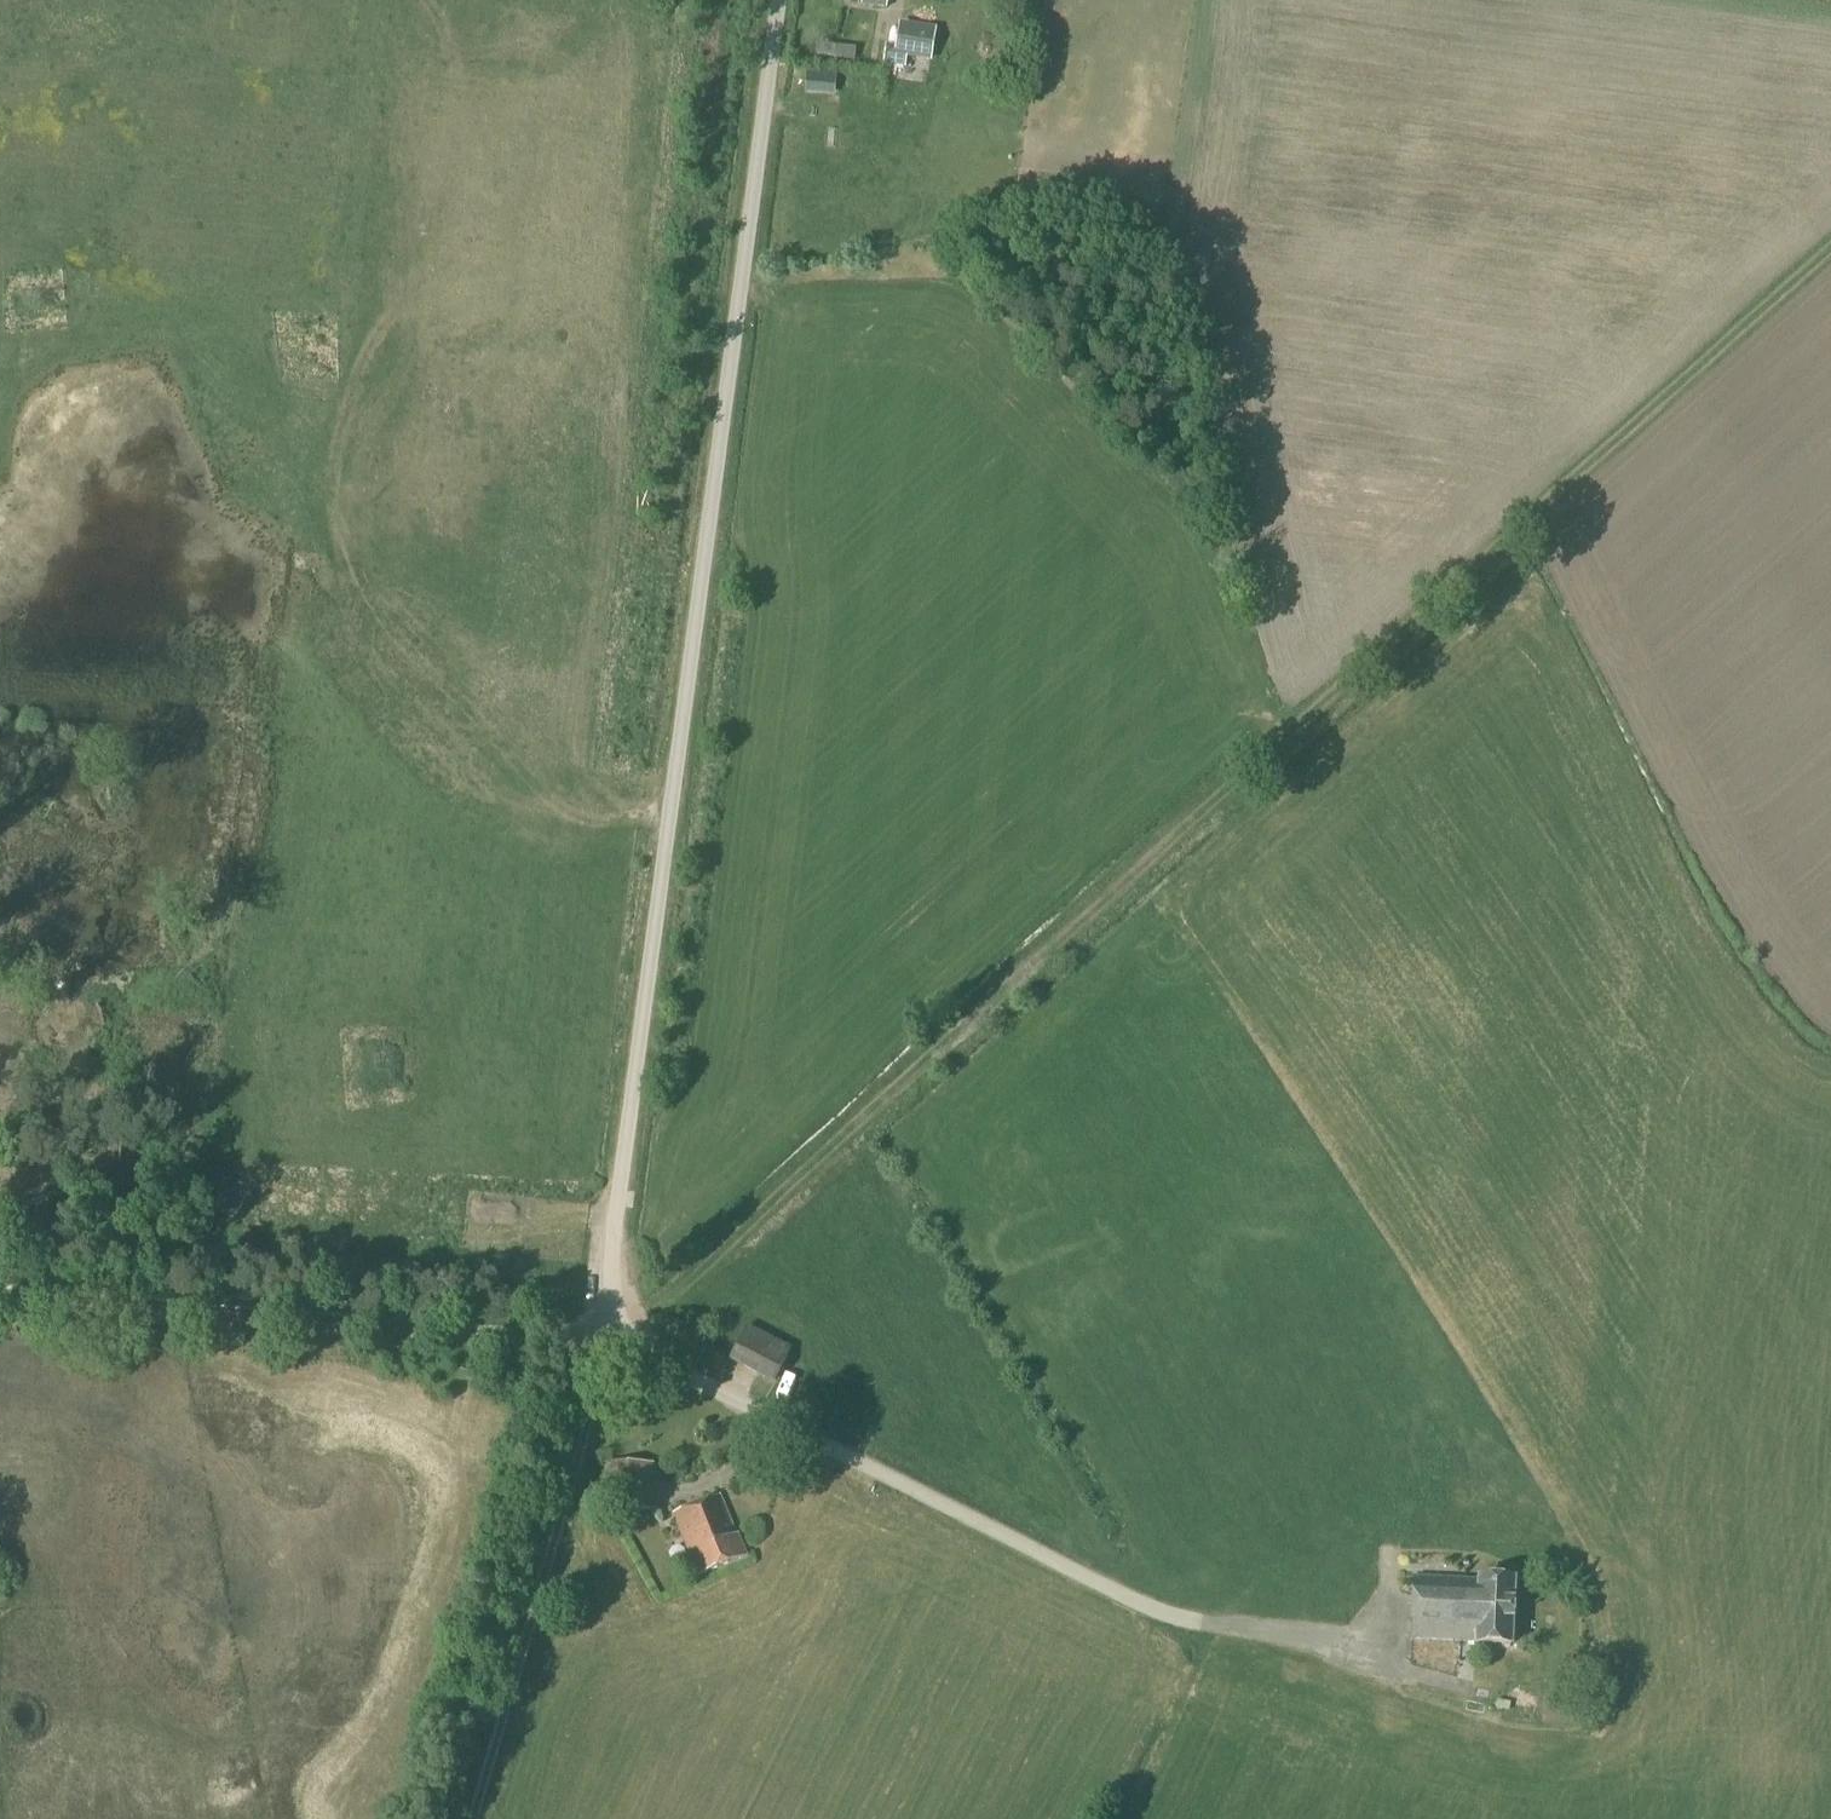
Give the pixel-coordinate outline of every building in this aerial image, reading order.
[(888,10),(890,0),(863,0),(862,7),(888,10)] [(896,47),(887,45),(884,65),(905,68),(907,58),(931,62),(937,29),(900,22),(896,47)] [(730,1362),(774,1385),(792,1349),(747,1326),(730,1362)] [(605,1509),(654,1511),(656,1464),(606,1463),(605,1509)] [(674,1514),(700,1576),(748,1556),(739,1534),(736,1535),(720,1496),(674,1514)] [(1414,1577),(1411,1640),(1475,1643),(1475,1644),(1513,1646),(1516,1580),(1478,1578),(1478,1580),(1414,1577)]
